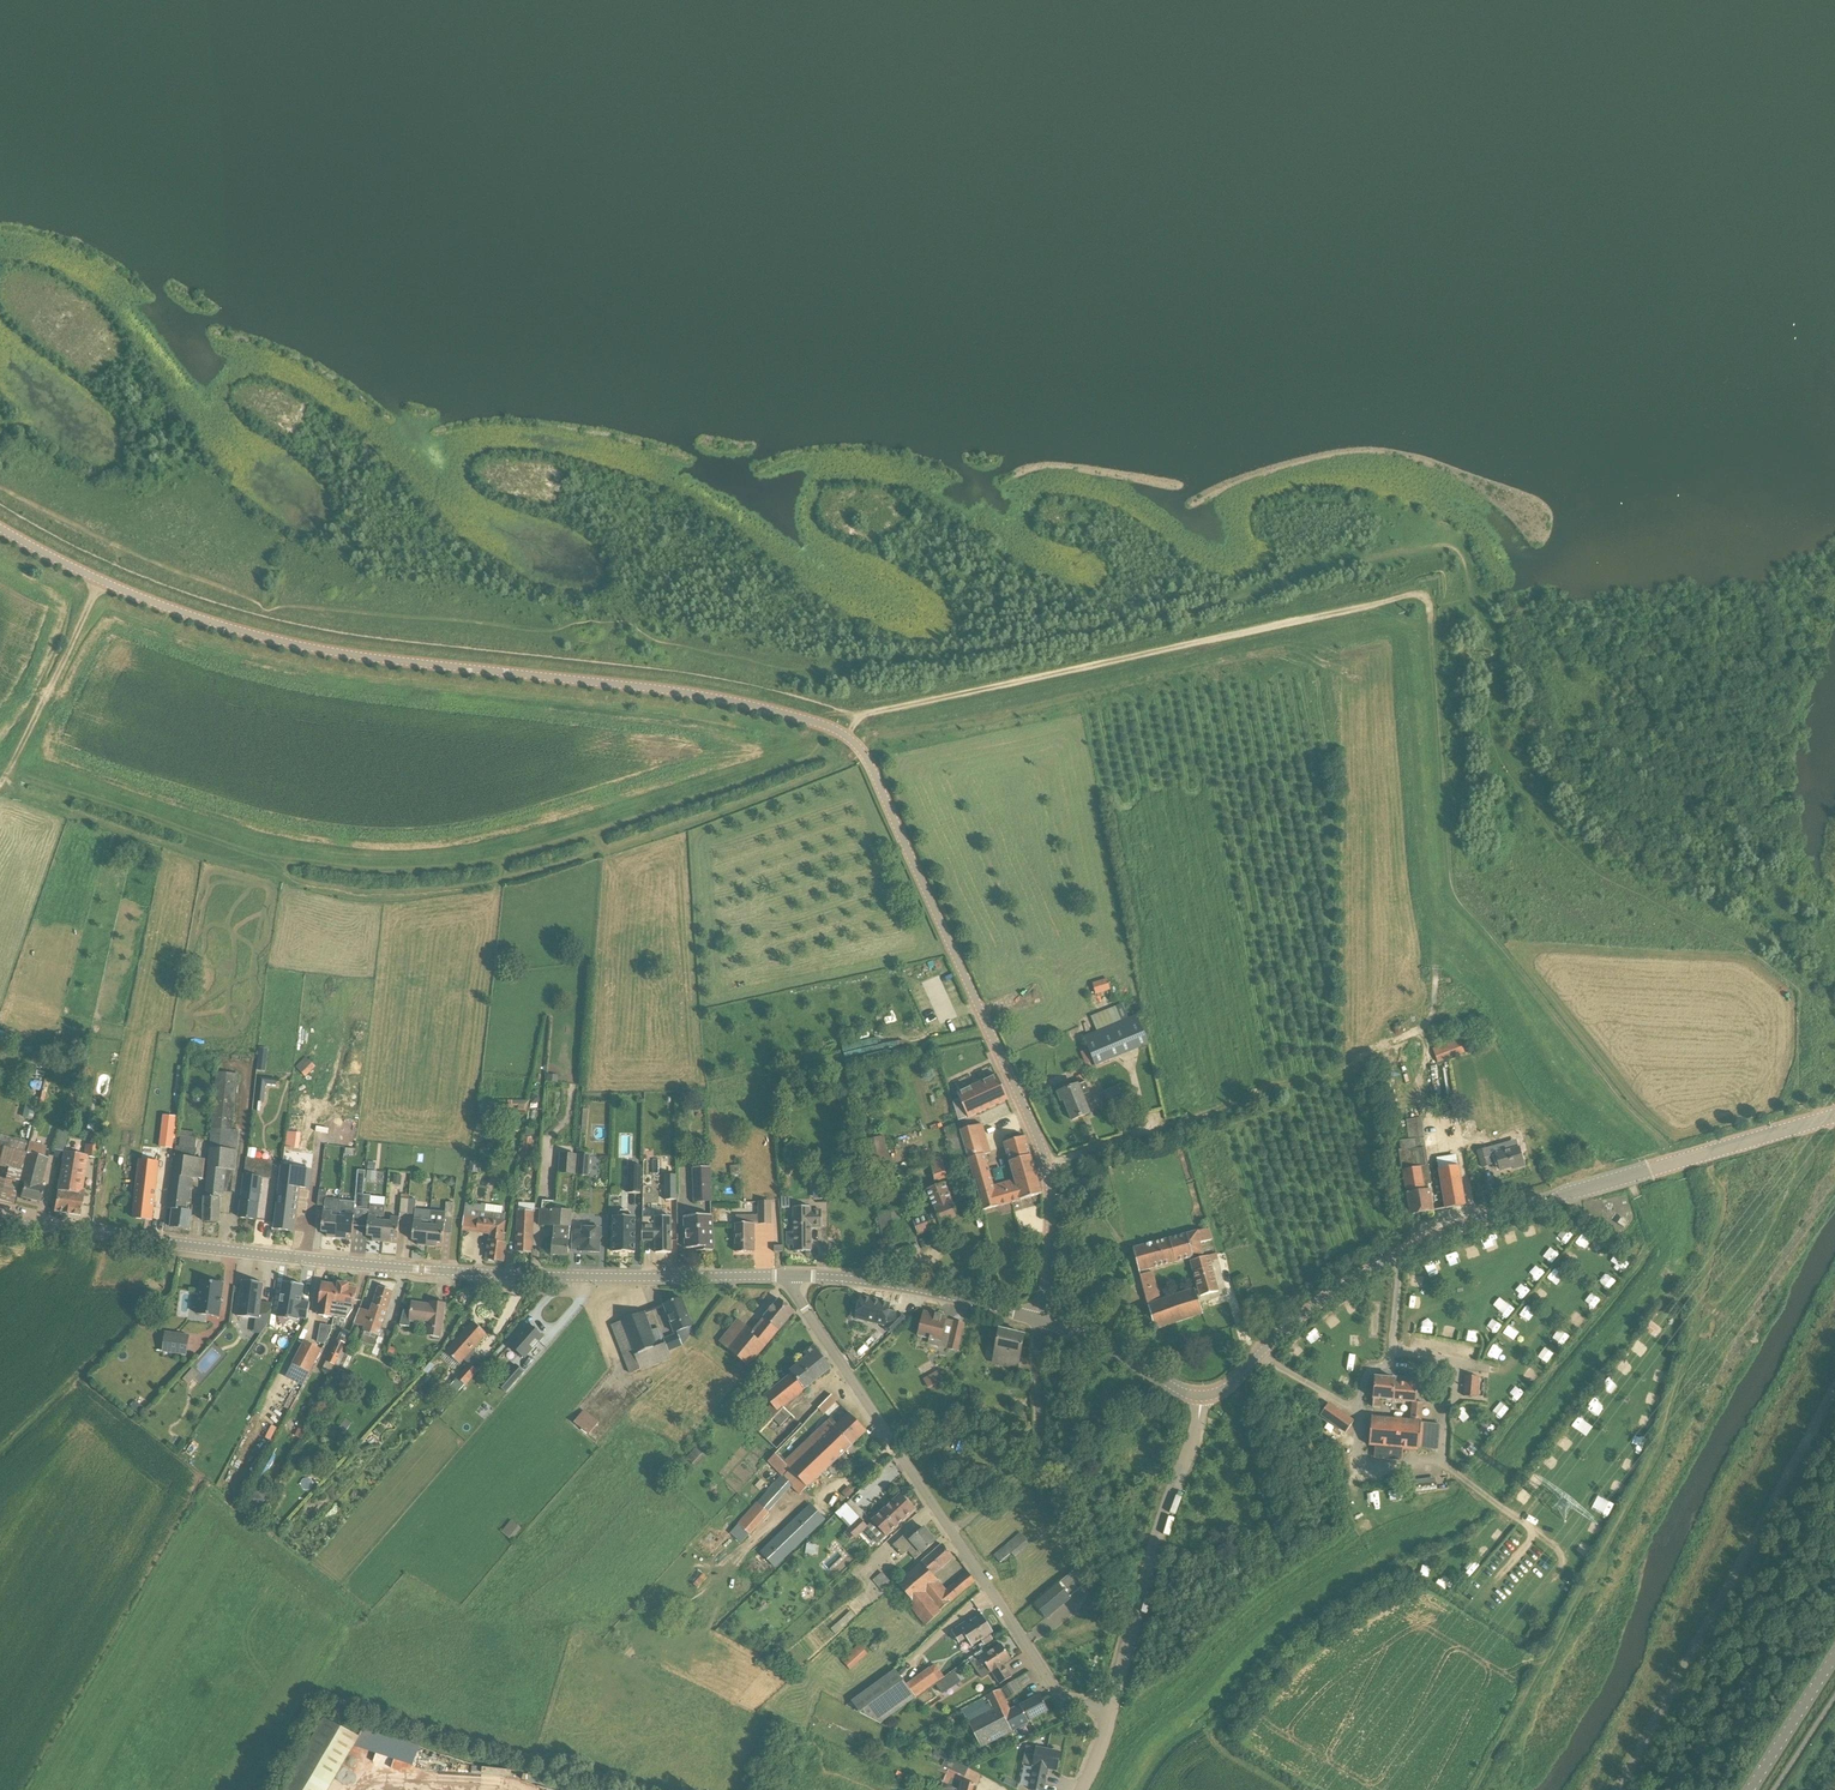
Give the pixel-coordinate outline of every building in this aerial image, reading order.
[(1108,979),(1092,983),(1096,994),(1111,990),(1108,979)] [(1095,1066),(1131,1051),(1149,1044),(1137,1015),(1083,1037),(1095,1066)] [(1469,1045),(1467,1039),(1466,1037),(1471,1035),(1469,1028),(1440,1038),(1441,1042),(1439,1043),(1440,1046),(1433,1049),(1438,1063),(1464,1053),(1462,1048),(1469,1045)] [(868,1037),(841,1044),(846,1065),(873,1058),(868,1037)] [(269,1070),(270,1048),(260,1047),(259,1070),(269,1070)] [(306,1078),(315,1068),(304,1058),(295,1068),(306,1078)] [(220,1223),(220,1211),(221,1199),(224,1199),(227,1169),(235,1170),(239,1131),(233,1130),(238,1075),(216,1073),(205,1199),(205,1210),(204,1222),(220,1223)] [(276,1085),(277,1079),(261,1078),(259,1102),(262,1102),(265,1102),(267,1084),(276,1085)] [(957,1096),(968,1120),(996,1108),(1007,1103),(997,1079),(986,1083),(957,1096)] [(501,1095),(502,1084),(485,1083),(484,1093),(501,1095)] [(1072,1121),(1091,1113),(1083,1093),(1089,1091),(1086,1083),(1080,1086),(1079,1084),(1058,1093),(1062,1102),(1064,1101),(1072,1121)] [(1117,1086),(1103,1092),(1110,1107),(1124,1101),(1117,1086)] [(525,1110),(518,1109),(518,1112),(525,1112),(527,1113),(530,1101),(509,1100),(508,1105),(519,1105),(525,1105),(525,1110)] [(491,1119),(501,1116),(497,1105),(487,1108),(491,1119)] [(1433,1211),(1431,1199),(1429,1189),(1432,1189),(1421,1118),(1406,1120),(1409,1139),(1399,1141),(1400,1150),(1399,1150),(1411,1215),(1433,1211)] [(967,1158),(960,1132),(958,1132),(956,1125),(944,1129),(946,1136),(947,1135),(948,1140),(946,1140),(953,1162),(967,1158)] [(979,1199),(983,1210),(1042,1193),(1029,1148),(1025,1137),(1002,1143),(1006,1155),(1014,1185),(995,1191),(984,1155),(982,1155),(982,1153),(974,1127),(960,1132),(967,1158),(979,1199)] [(190,1230),(192,1212),(186,1211),(187,1203),(190,1203),(193,1179),(202,1180),(205,1160),(195,1159),(198,1133),(178,1131),(168,1209),(173,1210),(171,1227),(190,1230)] [(13,1206),(19,1183),(27,1151),(30,1142),(0,1134),(0,1167),(8,1169),(5,1179),(0,1178),(0,1202),(13,1206)] [(873,1166),(888,1162),(882,1135),(867,1139),(873,1166)] [(533,1139),(525,1138),(522,1155),(530,1156),(533,1139)] [(55,1140),(54,1151),(63,1152),(64,1141),(55,1140)] [(47,1146),(30,1142),(27,1151),(19,1183),(25,1184),(21,1197),(40,1202),(43,1190),(40,1189),(48,1158),(44,1157),(47,1146)] [(80,1216),(84,1191),(83,1191),(88,1157),(98,1158),(100,1147),(86,1145),(85,1156),(63,1153),(54,1212),(80,1216)] [(1503,1145),(1493,1147),(1486,1149),(1486,1148),(1478,1151),(1482,1168),(1491,1165),(1491,1164),(1498,1162),(1500,1171),(1513,1167),(1514,1169),(1524,1166),(1519,1148),(1505,1152),(1503,1145)] [(152,1221),(154,1209),(160,1152),(141,1150),(134,1219),(152,1221)] [(577,1155),(560,1154),(559,1174),(576,1175),(577,1155)] [(577,1176),(589,1177),(591,1156),(579,1155),(577,1176)] [(1465,1205),(1463,1194),(1456,1156),(1438,1159),(1439,1169),(1446,1209),(1465,1205)] [(257,1220),(258,1208),(262,1178),(271,1179),(273,1161),(247,1158),(239,1218),(257,1220)] [(901,1197),(949,1183),(941,1158),(914,1166),(916,1172),(896,1178),(901,1197)] [(470,1171),(479,1172),(480,1163),(471,1162),(470,1171)] [(314,1170),(292,1168),(283,1166),(275,1229),(293,1231),(295,1215),(299,1187),(312,1188),(314,1170)] [(641,1166),(640,1166),(629,1166),(629,1193),(641,1194),(641,1166)] [(711,1168),(693,1169),(694,1203),(712,1202),(711,1168)] [(367,1171),(367,1178),(376,1179),(377,1171),(367,1171)] [(394,1175),(394,1182),(401,1183),(402,1176),(394,1175)] [(665,1175),(665,1200),(677,1200),(677,1175),(665,1175)] [(451,1178),(446,1181),(448,1185),(452,1187),(455,1185),(451,1178)] [(919,1237),(943,1227),(959,1219),(946,1184),(924,1191),(925,1195),(927,1194),(935,1217),(916,1223),(919,1236),(918,1236),(919,1237)] [(355,1210),(362,1210),(364,1195),(363,1195),(364,1187),(357,1187),(356,1195),(355,1195),(355,1202),(340,1201),(340,1202),(339,1217),(337,1238),(346,1239),(347,1235),(353,1235),(353,1223),(354,1213),(355,1210)] [(324,1206),(323,1220),(322,1232),(328,1233),(327,1237),(337,1238),(339,1217),(340,1202),(340,1200),(326,1199),(327,1191),(319,1191),(318,1206),(324,1206)] [(364,1195),(362,1210),(369,1211),(369,1215),(368,1225),(367,1236),(373,1237),(373,1241),(382,1242),(384,1216),(385,1206),(370,1205),(371,1195),(364,1195)] [(408,1215),(409,1199),(401,1199),(401,1214),(408,1215)] [(409,1199),(408,1215),(415,1215),(416,1200),(409,1199)] [(572,1228),(574,1203),(556,1202),(543,1201),(543,1210),(541,1209),(540,1225),(555,1226),(552,1255),(568,1256),(569,1244),(570,1228),(572,1228)] [(758,1202),(758,1215),(758,1224),(771,1224),(771,1217),(771,1202),(758,1202)] [(446,1203),(445,1218),(452,1218),(453,1203),(446,1203)] [(491,1235),(489,1247),(487,1259),(503,1262),(506,1243),(502,1242),(506,1214),(472,1210),(473,1203),(467,1203),(466,1209),(465,1209),(462,1231),(491,1235)] [(795,1232),(795,1246),(795,1252),(811,1252),(811,1227),(822,1227),(822,1209),(811,1210),(811,1207),(794,1208),(795,1232)] [(909,1238),(906,1226),(902,1209),(878,1214),(884,1243),(909,1238)] [(533,1253),(534,1235),(534,1211),(518,1210),(516,1252),(533,1253)] [(631,1214),(628,1211),(621,1211),(619,1213),(619,1217),(614,1217),(613,1253),(635,1253),(635,1217),(631,1217),(631,1214)] [(398,1239),(399,1218),(384,1216),(382,1242),(392,1243),(392,1239),(398,1239)] [(713,1251),(713,1239),(712,1216),(685,1217),(687,1249),(697,1248),(697,1252),(713,1251)] [(672,1253),(671,1241),(671,1217),(642,1218),(642,1241),(656,1241),(656,1253),(672,1253)] [(1622,1217),(1617,1223),(1624,1228),(1629,1222),(1622,1217)] [(427,1247),(430,1221),(415,1220),(412,1241),(418,1241),(418,1246),(427,1247)] [(443,1243),(444,1233),(445,1223),(430,1221),(427,1247),(437,1247),(437,1243),(443,1243)] [(754,1252),(754,1224),(742,1223),(736,1223),(736,1252),(754,1252)] [(600,1253),(600,1240),(602,1240),(602,1229),(582,1228),(582,1230),(573,1229),(572,1250),(588,1250),(588,1252),(600,1253)] [(1133,1249),(1139,1271),(1204,1254),(1201,1243),(1212,1240),(1209,1229),(1133,1249)] [(1218,1292),(1215,1280),(1210,1261),(1218,1259),(1217,1254),(1191,1261),(1201,1297),(1218,1292)] [(1196,1290),(1161,1301),(1153,1272),(1140,1275),(1155,1330),(1203,1314),(1196,1290)] [(201,1281),(197,1314),(219,1317),(224,1284),(201,1281)] [(265,1284),(243,1281),(238,1317),(260,1320),(265,1284)] [(307,1319),(310,1303),(300,1301),(303,1285),(282,1282),(277,1318),(298,1321),(298,1318),(307,1319)] [(1512,1292),(1520,1299),(1529,1289),(1520,1282),(1512,1292)] [(339,1286),(338,1286),(323,1283),(318,1316),(334,1319),(339,1286)] [(339,1283),(338,1286),(339,1286),(334,1319),(346,1321),(353,1308),(355,1301),(357,1289),(349,1287),(350,1284),(339,1283)] [(375,1346),(389,1302),(393,1291),(379,1286),(370,1313),(359,1309),(354,1324),(365,1328),(361,1341),(375,1346)] [(906,1320),(900,1314),(899,1313),(897,1314),(888,1312),(890,1304),(861,1297),(856,1320),(886,1327),(886,1330),(892,1335),(898,1329),(906,1320)] [(695,1332),(686,1310),(682,1298),(664,1305),(675,1334),(664,1338),(660,1328),(652,1332),(645,1314),(612,1326),(630,1375),(672,1359),(669,1351),(683,1346),(695,1332)] [(749,1367),(787,1321),(794,1312),(779,1299),(763,1318),(765,1319),(752,1335),(746,1329),(748,1327),(739,1320),(719,1343),(749,1367)] [(441,1339),(444,1316),(445,1304),(444,1304),(444,1305),(432,1303),(431,1307),(426,1306),(426,1305),(413,1303),(411,1312),(404,1310),(401,1325),(410,1326),(410,1322),(427,1324),(425,1337),(441,1339)] [(957,1352),(961,1336),(964,1324),(954,1322),(951,1338),(942,1336),(946,1320),(941,1319),(942,1315),(936,1314),(935,1314),(924,1312),(918,1338),(929,1340),(928,1345),(957,1352)] [(460,1364),(479,1343),(487,1334),(473,1322),(445,1351),(460,1364)] [(545,1336),(530,1324),(512,1345),(526,1357),(545,1336)] [(347,1341),(350,1331),(342,1328),(339,1338),(347,1341)] [(991,1364),(1018,1369),(1025,1335),(1000,1329),(997,1341),(991,1364)] [(190,1336),(165,1332),(162,1353),(187,1356),(190,1336)] [(327,1338),(318,1336),(316,1343),(324,1344),(327,1338)] [(336,1366),(343,1353),(342,1353),(347,1344),(336,1339),(322,1370),(332,1375),(336,1366)] [(310,1374),(322,1352),(304,1342),(292,1364),(310,1374)] [(791,1415),(784,1407),(831,1368),(824,1359),(823,1360),(819,1355),(814,1348),(815,1347),(814,1347),(806,1353),(810,1358),(764,1396),(771,1405),(751,1425),(760,1433),(773,1419),(780,1426),(791,1415)] [(478,1372),(469,1364),(456,1379),(465,1386),(478,1372)] [(505,1378),(512,1384),(524,1372),(516,1365),(505,1378)] [(189,1385),(195,1378),(189,1373),(183,1380),(189,1385)] [(925,1380),(930,1388),(941,1381),(937,1373),(925,1380)] [(1477,1397),(1480,1377),(1465,1376),(1463,1396),(1477,1397)] [(1416,1403),(1417,1384),(1395,1383),(1396,1379),(1375,1377),(1373,1399),(1373,1406),(1381,1407),(1382,1401),(1411,1402),(1410,1420),(1371,1417),(1370,1447),(1375,1447),(1374,1459),(1401,1461),(1402,1451),(1418,1452),(1419,1449),(1438,1450),(1440,1424),(1421,1423),(1423,1403),(1416,1403)] [(145,1407),(137,1401),(132,1408),(140,1414),(145,1407)] [(1346,1433),(1354,1421),(1328,1403),(1320,1415),(1346,1433)] [(598,1422),(584,1411),(575,1423),(597,1441),(600,1436),(595,1433),(600,1427),(596,1424),(598,1422)] [(768,1461),(781,1475),(791,1486),(800,1495),(866,1432),(850,1414),(838,1425),(831,1418),(822,1427),(784,1462),(776,1454),(768,1461)] [(346,1432),(352,1423),(345,1419),(340,1427),(346,1432)] [(706,1457),(696,1448),(688,1458),(698,1467),(706,1457)] [(1436,1476),(1410,1480),(1412,1493),(1438,1490),(1436,1476)] [(253,1500),(266,1504),(270,1492),(257,1488),(253,1500)] [(852,1495),(847,1489),(842,1493),(847,1499),(852,1495)] [(886,1536),(905,1518),(914,1510),(900,1495),(872,1521),(886,1536)] [(769,1513),(768,1512),(757,1502),(746,1514),(738,1524),(739,1524),(730,1534),(741,1543),(749,1534),(750,1535),(758,1525),(769,1513)] [(834,1513),(846,1527),(857,1517),(844,1504),(834,1513)] [(775,1568),(826,1520),(811,1505),(761,1553),(775,1568)] [(513,1519),(504,1531),(513,1538),(522,1526),(513,1519)] [(867,1527),(859,1519),(844,1533),(850,1540),(853,1537),(855,1539),(867,1527)] [(915,1560),(936,1542),(924,1528),(910,1540),(905,1535),(893,1546),(903,1556),(908,1552),(915,1560)] [(999,1566),(1029,1545),(1021,1533),(991,1554),(999,1566)] [(807,1544),(806,1554),(815,1555),(817,1545),(807,1544)] [(968,1572),(959,1580),(944,1593),(936,1583),(939,1581),(939,1580),(937,1581),(933,1576),(954,1558),(942,1545),(898,1583),(913,1601),(910,1607),(925,1626),(942,1612),(941,1612),(950,1603),(949,1602),(966,1589),(975,1581),(968,1572)] [(696,1570),(687,1579),(695,1588),(705,1579),(696,1570)] [(873,1580),(883,1591),(887,1587),(889,1588),(893,1584),(882,1572),(873,1580)] [(1070,1597),(1059,1584),(1034,1604),(1045,1618),(1070,1597)] [(850,1611),(829,1628),(833,1634),(854,1617),(850,1611)] [(993,1639),(990,1634),(993,1632),(982,1615),(965,1626),(964,1624),(952,1632),(960,1644),(967,1640),(972,1646),(981,1640),(984,1645),(993,1639)] [(874,1651),(878,1647),(875,1644),(875,1643),(870,1648),(874,1652),(874,1651)] [(999,1685),(1002,1683),(1012,1677),(1007,1669),(1002,1671),(999,1667),(1011,1659),(1001,1644),(972,1664),(982,1679),(992,1672),(999,1685)] [(851,1670),(868,1654),(859,1645),(842,1661),(851,1670)] [(783,1658),(774,1653),(770,1660),(779,1665),(783,1658)] [(916,1696),(940,1679),(932,1669),(909,1686),(916,1696)] [(896,1671),(850,1702),(860,1713),(880,1724),(915,1699),(896,1671)] [(962,1682),(955,1672),(936,1685),(943,1695),(962,1682)] [(962,1711),(981,1747),(1049,1711),(1040,1695),(1007,1713),(1004,1706),(1008,1703),(1006,1701),(1021,1691),(1015,1681),(1005,1687),(962,1711)] [(956,1724),(952,1717),(940,1723),(943,1730),(956,1724)] [(325,1718),(282,1789),(329,1789),(360,1738),(325,1718)] [(1036,1748),(1026,1746),(1023,1764),(1034,1766),(1029,1789),(1030,1789),(1044,1789),(1048,1769),(1057,1771),(1060,1753),(1059,1752),(1059,1751),(1058,1749),(1056,1748),(1054,1748),(1052,1749),(1051,1751),(1036,1748)] [(943,1767),(965,1777),(969,1768),(948,1759),(949,1756),(931,1748),(929,1753),(946,1761),(943,1767)] [(1007,1777),(1004,1782),(1017,1789),(1019,1784),(1007,1777)] [(978,1785),(963,1781),(961,1789),(977,1789),(978,1785)]
